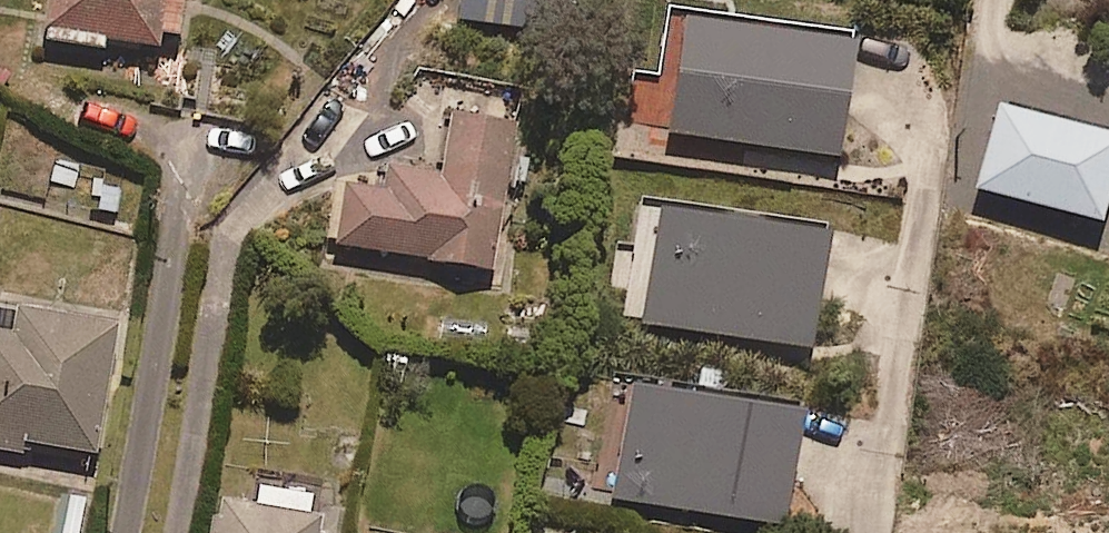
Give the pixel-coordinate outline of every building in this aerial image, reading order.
[(109,32),(161,40),(163,28),(180,31),(185,0),(52,0),(47,38),(107,47),(109,32)] [(566,0),(453,0),(451,19),(562,33),(566,0)] [(827,153),(845,34),(664,6),(654,72),(627,68),(619,121),(827,153)] [(331,251),(491,270),(512,95),(478,91),(476,115),(439,111),(430,187),(340,176),(331,251)] [(1108,169),(1108,137),(992,107),(971,190),(1096,221),(1108,169)] [(804,348),(820,232),(647,208),(631,324),(804,348)] [(13,303),(8,332),(0,330),(0,448),(24,452),(26,441),(97,453),(120,322),(13,303)] [(774,526),(791,412),(621,386),(604,500),(774,526)] [(331,493),(251,480),(247,507),(212,501),(206,532),(325,532),(331,493)]
